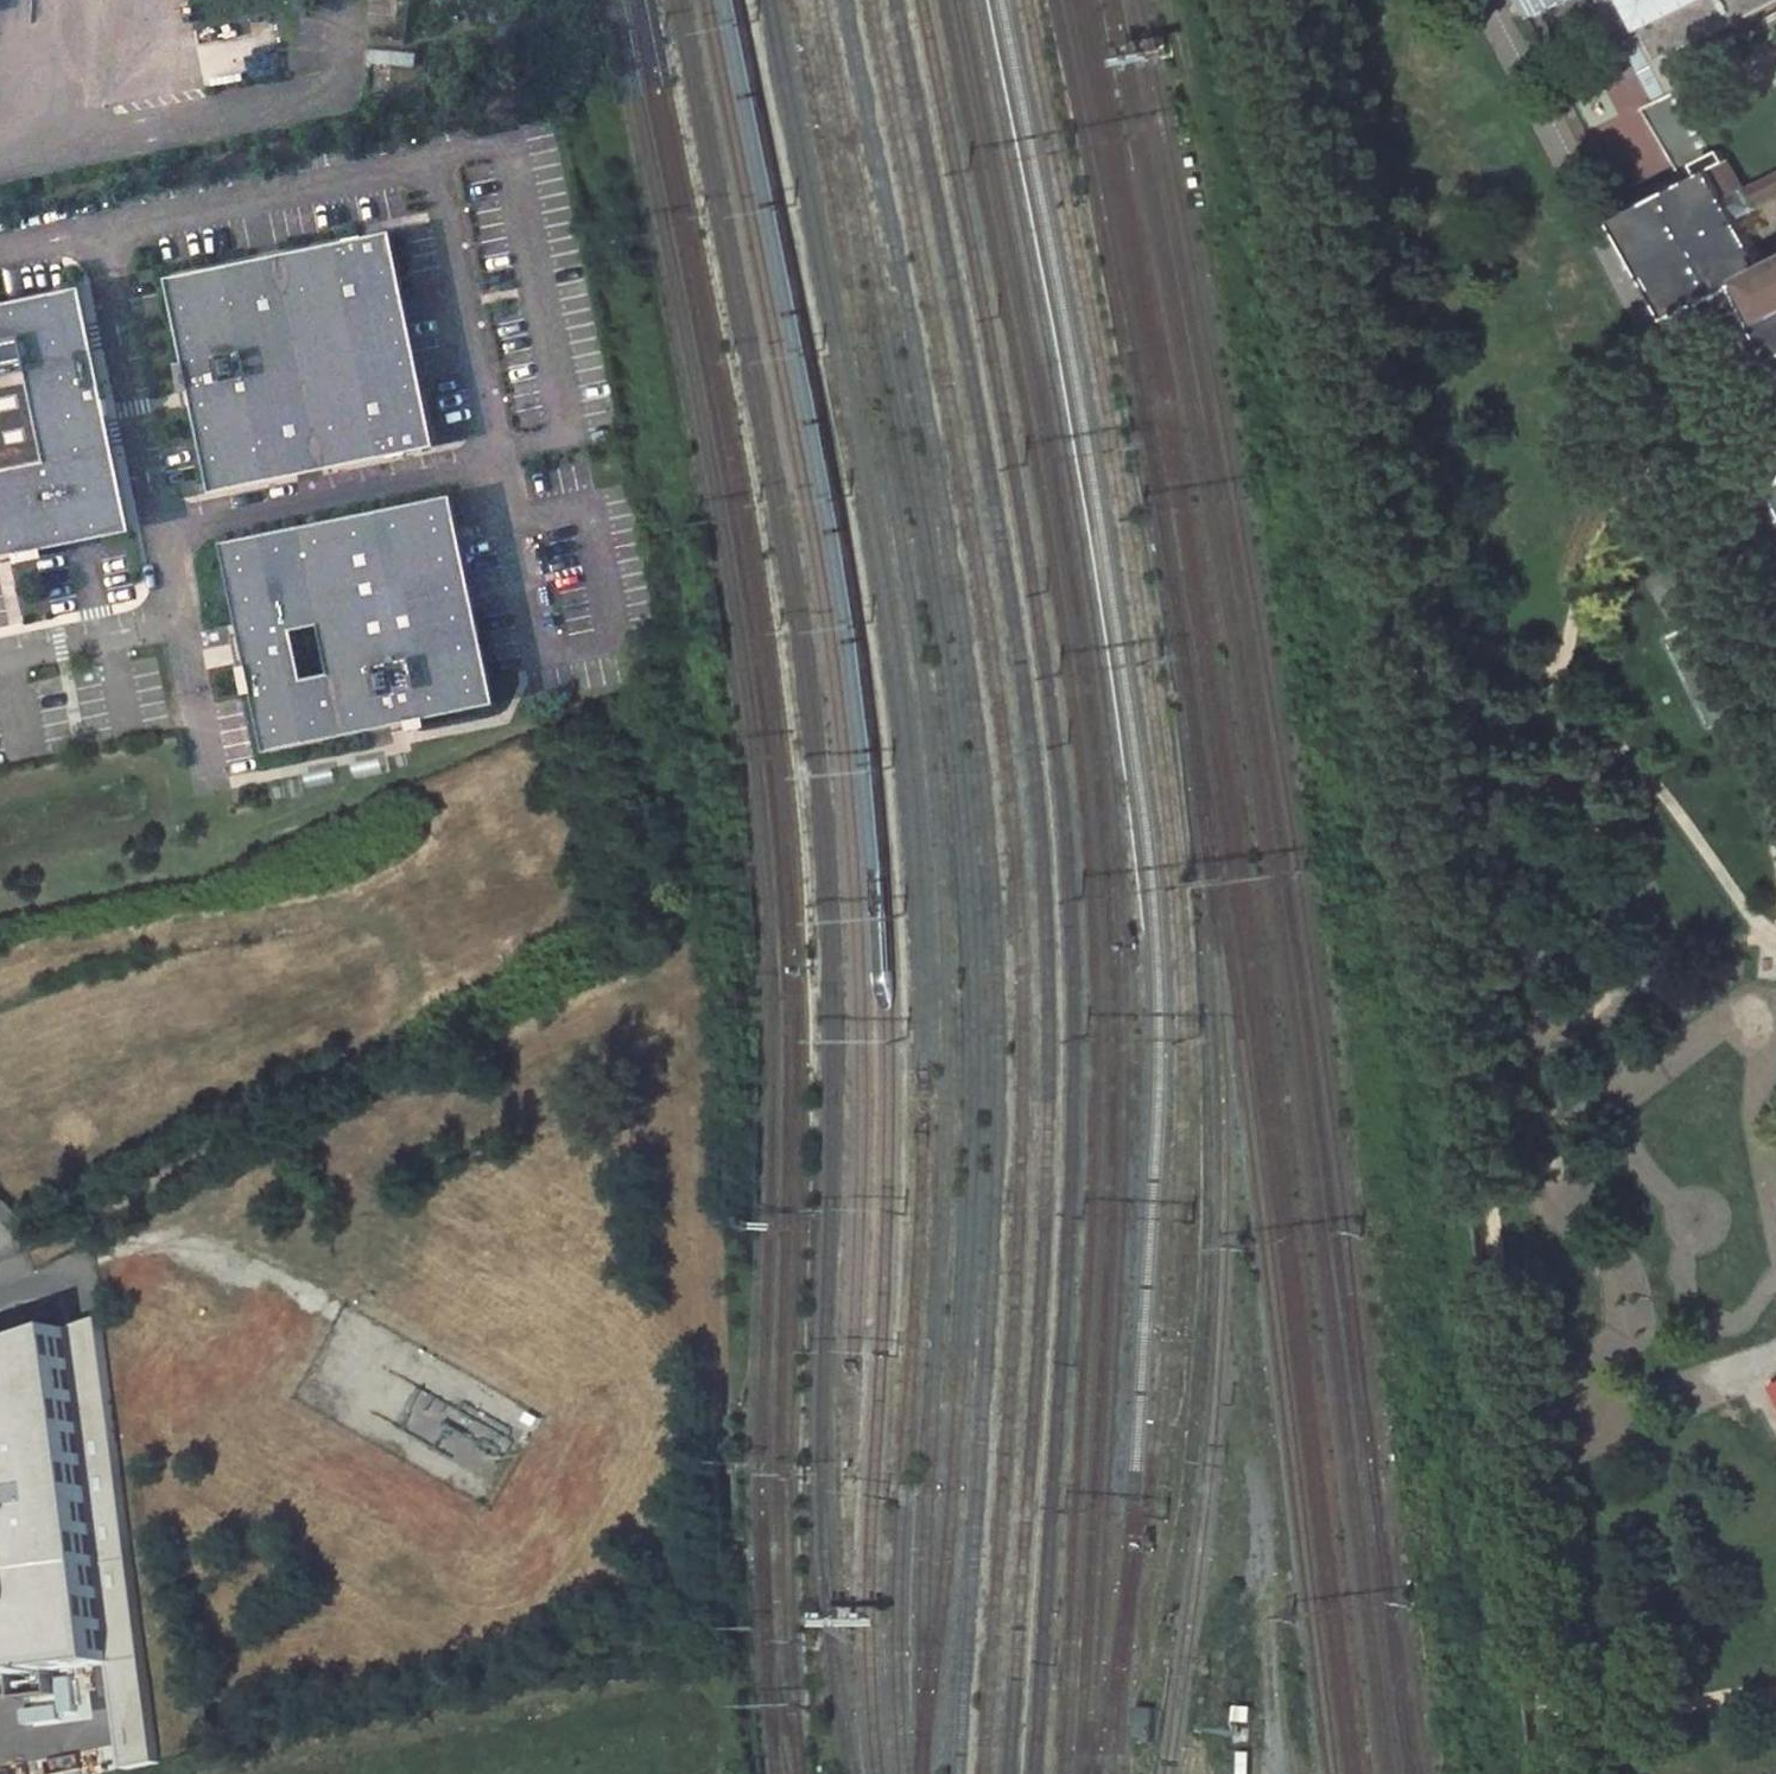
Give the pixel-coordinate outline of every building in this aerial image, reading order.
[(1533,13),(1560,0),(1526,0),(1533,13)] [(1622,43),(1637,36),(1667,95),(1681,87),(1649,25),(1636,0),(1600,0),(1622,43)] [(1649,25),(1651,25),(1667,57),(1775,1),(1775,0),(1636,0),(1649,25)] [(1667,95),(1637,36),(1622,43),(1653,102),(1667,95)] [(1720,165),(1681,87),(1667,95),(1653,102),(1644,107),(1676,171),(1659,180),(1667,195),(1717,167),(1720,165)] [(1667,195),(1627,216),(1680,314),(1682,314),(1692,332),(1733,309),(1732,308),(1723,291),(1737,284),(1770,265),(1717,167),(1667,195)] [(392,223),(166,278),(216,489),(301,474),(303,481),(328,476),(327,469),(432,450),(392,223)] [(1770,265),(1737,284),(1723,291),(1732,308),(1746,300),(1766,337),(1775,332),(1775,262),(1770,265)] [(0,307),(0,556),(130,530),(82,289),(0,307)] [(458,497),(225,539),(248,662),(240,664),(244,689),(252,688),(263,748),(407,722),(408,731),(425,728),(423,719),(496,706),(458,497)] [(0,1351),(0,1670),(113,1658),(125,1768),(158,1762),(102,1318),(0,1351)]
